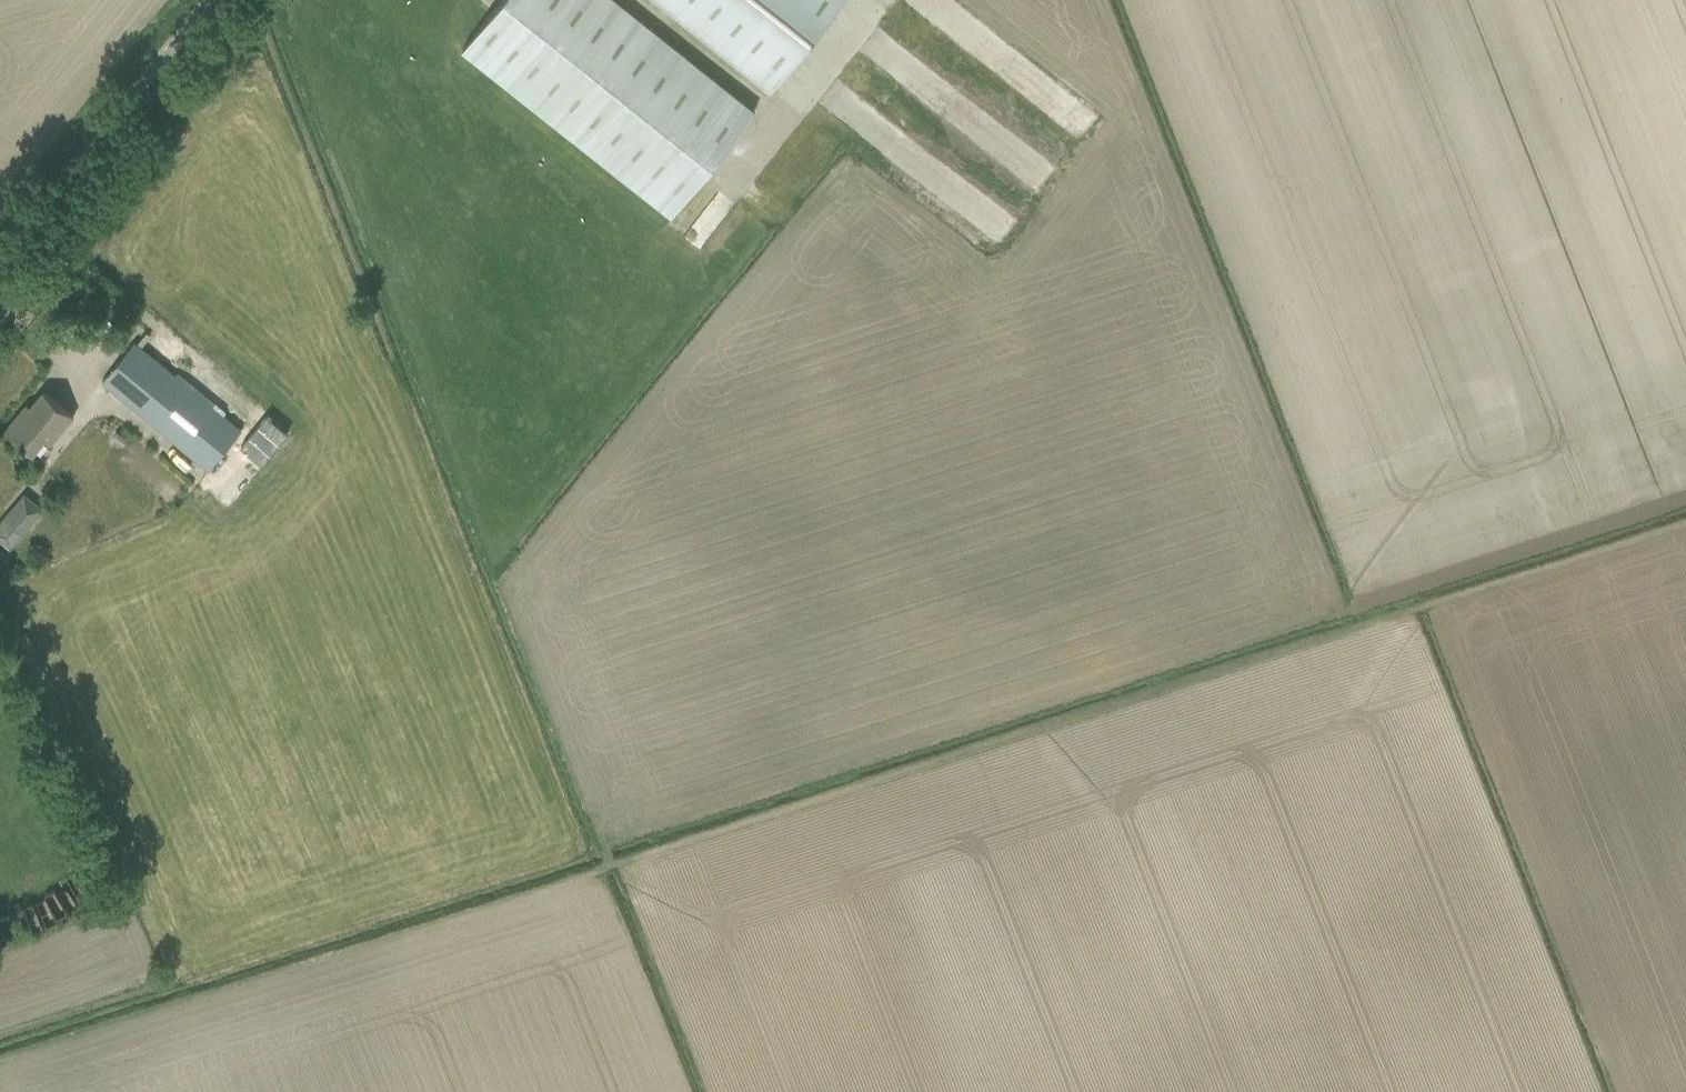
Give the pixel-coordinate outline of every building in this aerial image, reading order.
[(480,63),(672,215),(755,111),(615,0),(502,0),(493,11),(462,49),(480,63)] [(771,90),(842,0),(658,0),(771,90)] [(102,382),(208,470),(241,430),(134,342),(102,382)] [(20,411),(5,430),(32,453),(56,424),(62,429),(74,415),(43,390),(24,414),(20,411)] [(0,524),(0,539),(11,548),(27,529),(9,514),(0,524)]
